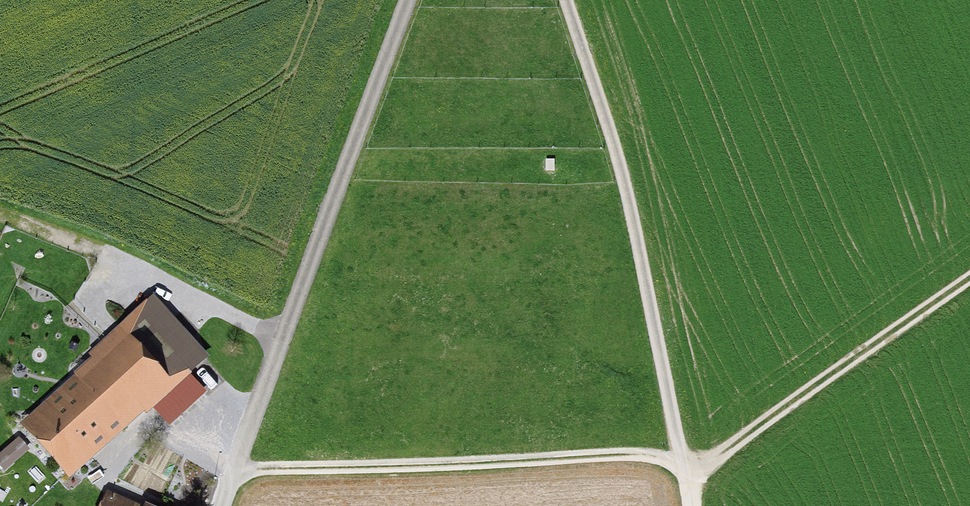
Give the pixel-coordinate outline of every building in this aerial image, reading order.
[(151,307),(10,432),(65,493),(152,416),(167,433),(203,401),(187,383),(205,367),(151,307)]
